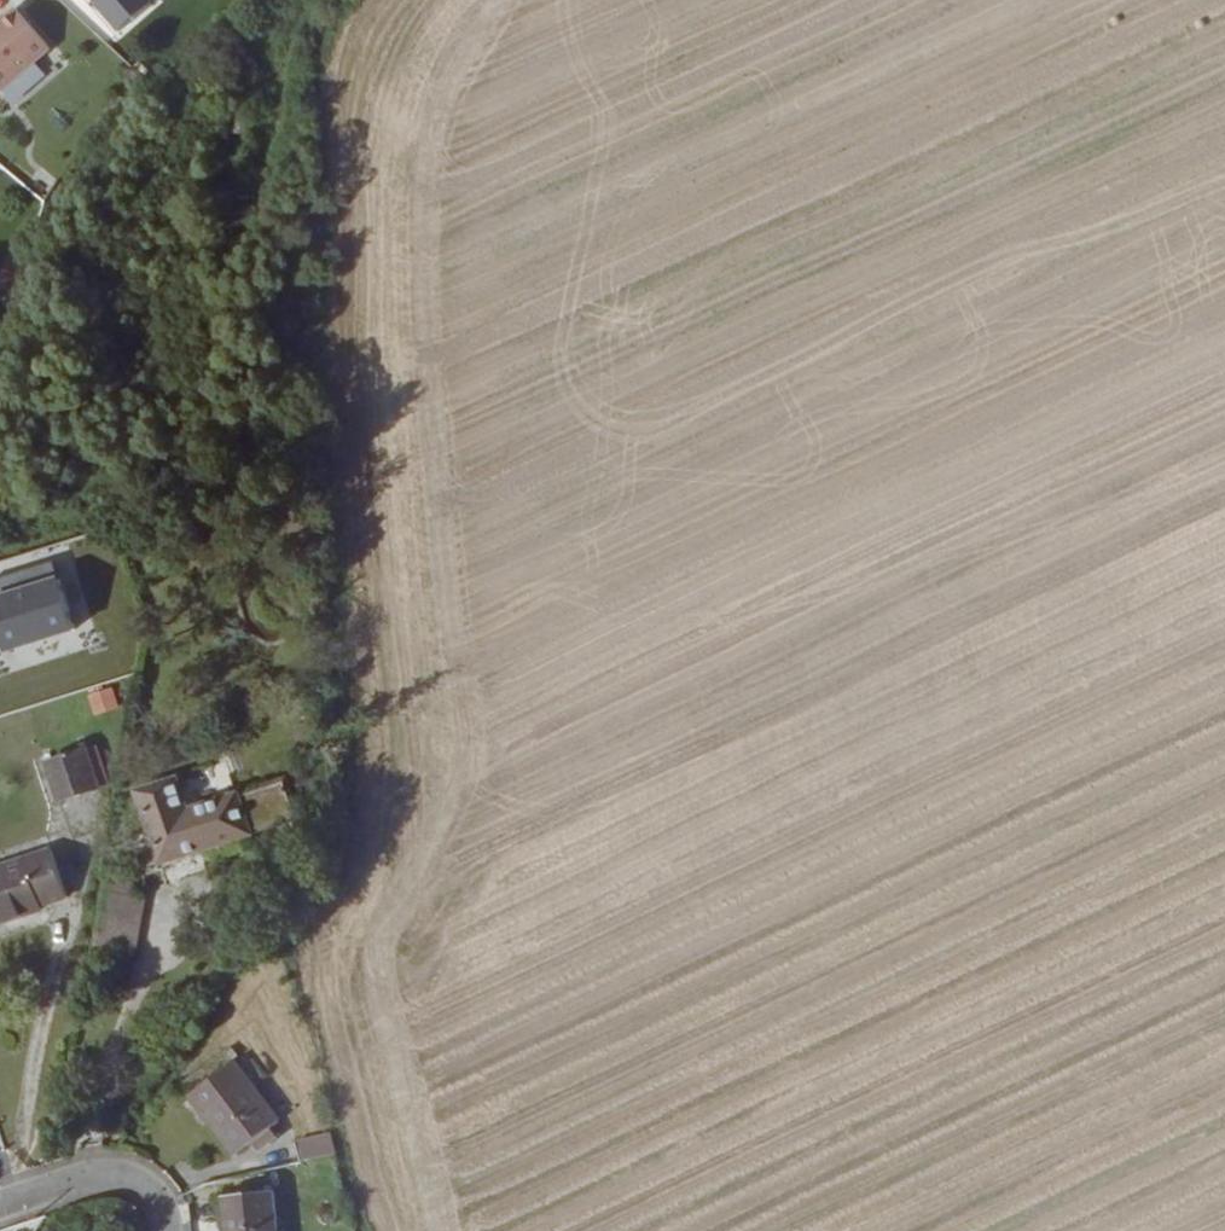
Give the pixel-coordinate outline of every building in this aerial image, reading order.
[(120,31),(151,3),(149,0),(93,0),(120,31)] [(50,47),(16,7),(0,21),(0,90),(50,47)] [(56,575),(51,560),(0,577),(0,593),(56,575)] [(0,593),(0,634),(5,650),(74,628),(56,575),(0,593)] [(91,715),(117,708),(111,686),(85,692),(91,715)] [(100,788),(86,747),(44,761),(58,802),(100,788)] [(302,837),(285,778),(240,791),(189,807),(180,777),(133,791),(158,865),(252,834),(257,851),(302,837)] [(67,897),(51,848),(0,865),(0,923),(42,909),(41,906),(67,897)] [(134,943),(142,898),(104,891),(96,936),(134,943)] [(285,1021),(273,1007),(265,1013),(276,1029),(285,1021)] [(280,1119),(234,1060),(239,1057),(230,1045),(197,1069),(181,1082),(191,1094),(189,1096),(233,1154),(252,1139),(268,1128),(280,1119)] [(260,1148),(275,1137),(268,1128),(252,1139),(260,1148)] [(335,1153),(332,1132),(296,1140),(301,1161),(335,1153)] [(273,1190),(222,1196),(226,1230),(278,1230),(273,1190)]
